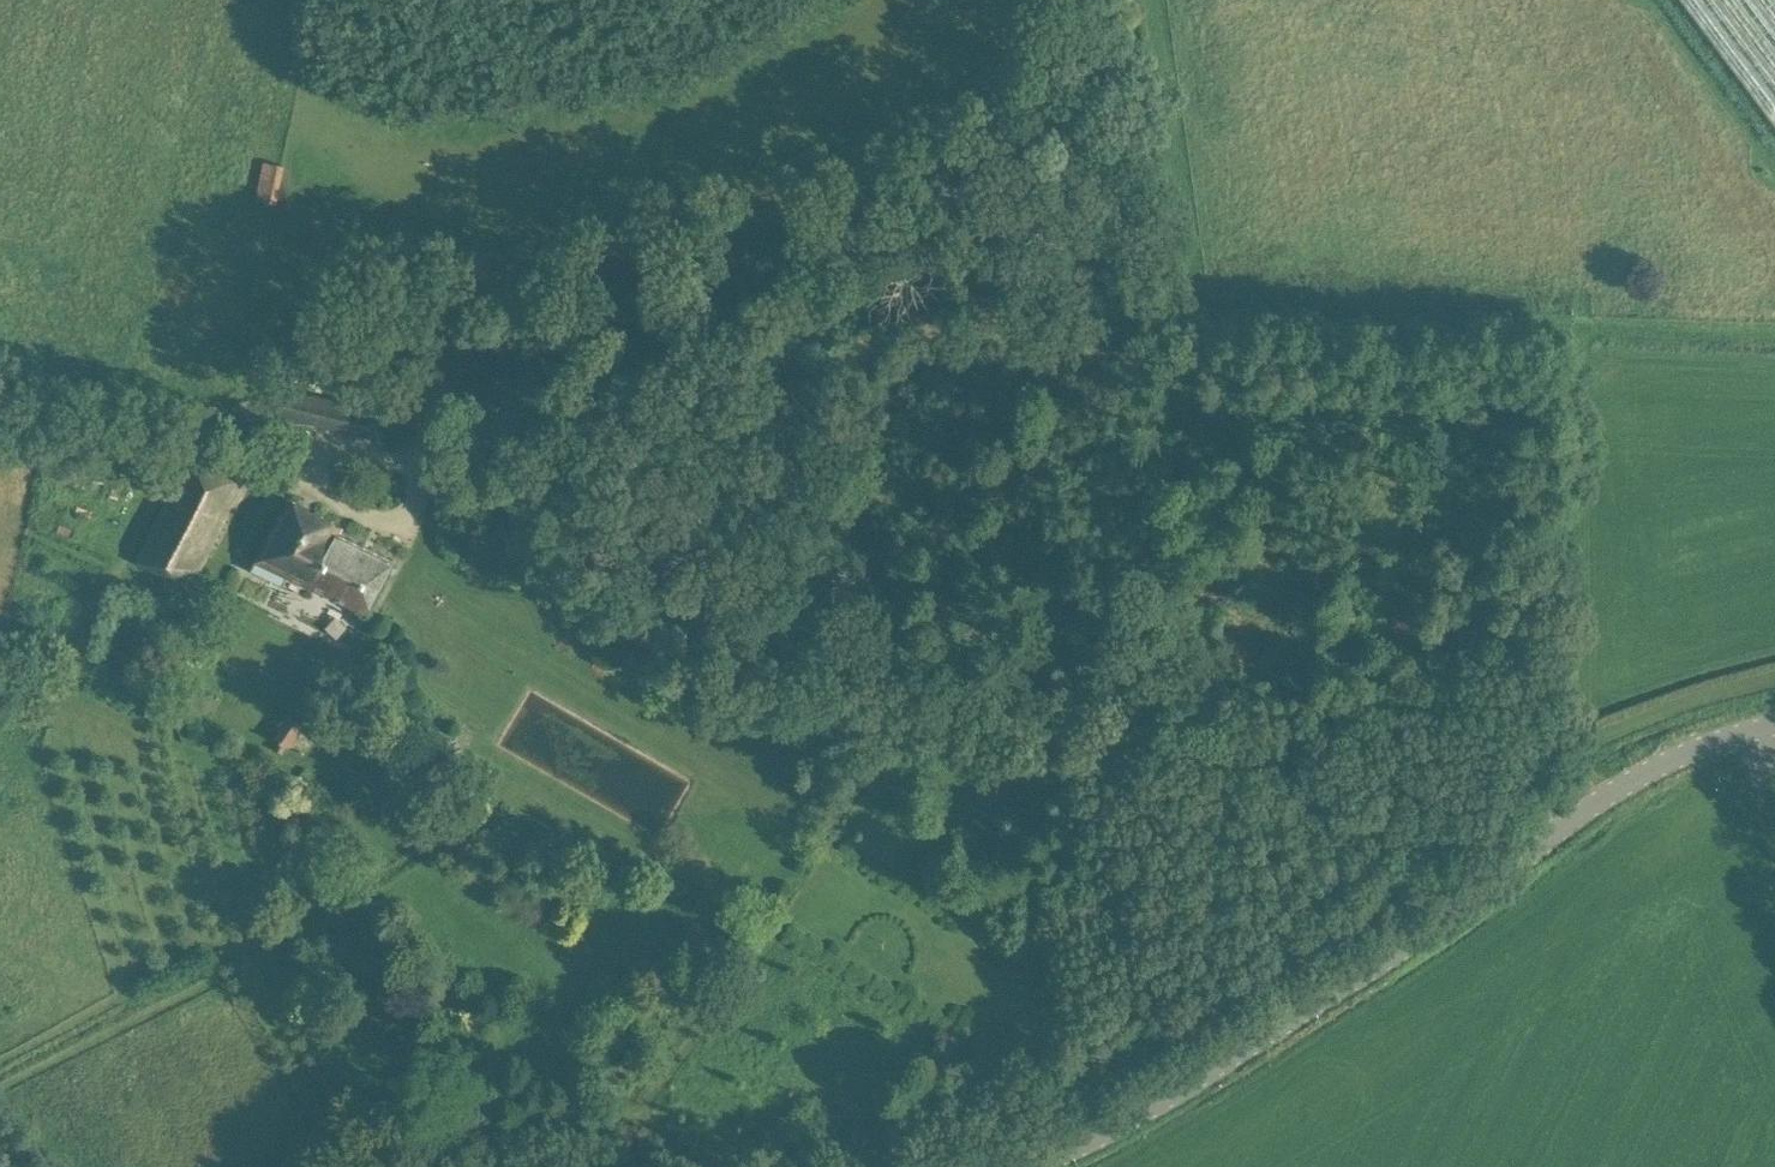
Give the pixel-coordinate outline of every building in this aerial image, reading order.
[(1774,122),(1774,0),(1684,0),(1774,122)] [(262,200),(283,202),(287,167),(267,165),(262,200)] [(290,392),(283,421),(302,423),(370,438),(377,408),(314,394),(290,392)] [(191,455),(141,564),(178,581),(186,563),(201,570),(243,479),(191,455)] [(455,496),(455,484),(443,485),(443,496),(455,496)] [(284,586),(289,576),(292,570),(373,608),(396,560),(337,532),(341,525),(289,499),(253,570),(284,586)] [(291,748),(304,727),(288,716),(273,738),(279,741),(274,748),(283,753),(288,746),(291,748)]
